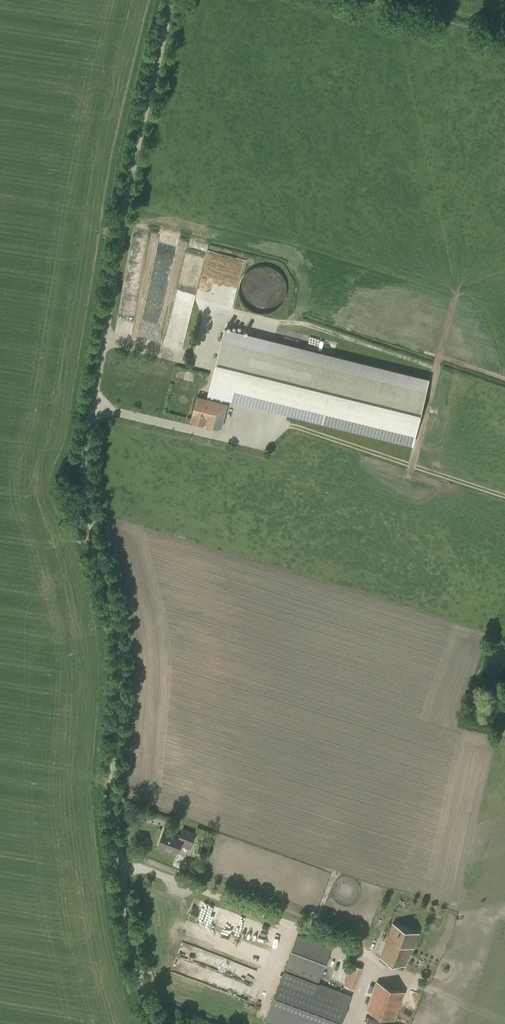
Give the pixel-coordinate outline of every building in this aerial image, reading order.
[(136,265),(144,266),(148,245),(131,242),(128,265),(136,266),(136,265)] [(185,257),(177,300),(195,304),(203,260),(185,257)] [(241,272),(250,307),(289,297),(280,263),(241,272)] [(227,407),(228,404),(230,394),(414,439),(430,376),(225,326),(208,397),(198,395),(191,422),(221,430),(227,407)] [(159,844),(178,851),(181,844),(190,848),(196,834),(182,829),(180,835),(164,829),(159,844)] [(414,947),(420,933),(394,923),(381,956),(405,965),(412,946),(414,947)] [(285,970),(267,1018),(283,1023),(340,1023),(351,993),(319,982),(332,947),(298,934),(284,969),(285,970)] [(351,964),(344,984),(354,988),(362,967),(351,964)] [(367,1010),(395,1020),(406,992),(377,981),(367,1010)] [(368,1015),(365,1023),(393,1023),(368,1015)]
